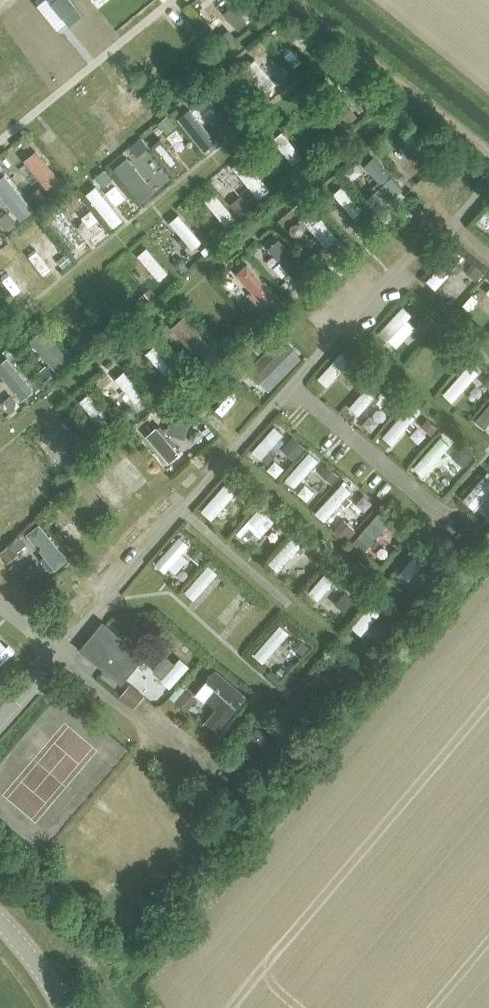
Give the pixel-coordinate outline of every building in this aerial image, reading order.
[(60,0),(82,31),(93,24),(76,0),(60,0)] [(259,12),(249,0),(222,0),(218,3),(241,29),(259,12)] [(221,87),(212,95),(233,119),(242,111),(221,87)] [(320,102),(309,109),(323,135),(334,128),(320,102)] [(181,115),(204,150),(217,141),(193,107),(181,115)] [(350,108),(341,116),(347,124),(357,116),(350,108)] [(166,116),(158,123),(166,132),(174,125),(166,116)] [(406,120),(398,127),(419,152),(428,145),(406,120)] [(289,129),(279,134),(291,164),(302,160),(289,129)] [(163,136),(153,144),(172,167),(181,160),(163,136)] [(139,139),(130,147),(136,154),(146,147),(139,139)] [(48,187),(61,177),(38,147),(25,157),(48,187)] [(259,197),(271,188),(244,154),(233,163),(259,197)] [(265,161),(275,172),(283,165),(273,154),(265,161)] [(382,184),(366,197),(378,211),(405,190),(376,154),(365,163),(382,184)] [(127,156),(114,169),(146,199),(158,186),(127,156)] [(0,176),(0,191),(23,218),(36,207),(6,171),(0,176)] [(104,171),(96,177),(103,186),(111,180),(104,171)] [(98,183),(88,190),(112,223),(122,216),(98,183)] [(344,183),(334,191),(354,215),(364,207),(344,183)] [(39,189),(30,197),(36,205),(46,197),(39,189)] [(74,194),(64,201),(72,211),(81,203),(74,194)] [(243,197),(232,206),(241,217),(252,208),(243,197)] [(316,208),(305,216),(326,246),(338,237),(316,208)] [(194,248),(204,239),(180,212),(170,221),(194,248)] [(0,220),(0,222),(5,229),(14,221),(8,213),(0,220)] [(279,234),(263,246),(289,279),(304,267),(279,234)] [(22,248),(44,273),(53,265),(32,240),(22,248)] [(157,278),(167,271),(150,245),(140,252),(157,278)] [(0,271),(21,294),(35,282),(15,259),(0,271)] [(237,269),(262,304),(276,295),(250,259),(237,269)] [(473,264),(467,270),(476,278),(482,271),(473,264)] [(488,293),(488,281),(485,278),(468,297),(479,306),(488,293)] [(66,310),(90,337),(102,326),(79,299),(66,310)] [(252,303),(244,311),(253,320),(261,313),(252,303)] [(420,323),(402,306),(379,329),(397,346),(420,323)] [(186,312),(171,327),(198,354),(213,339),(186,312)] [(427,314),(423,319),(432,327),(436,321),(427,314)] [(249,368),(262,380),(295,345),(282,333),(249,368)] [(157,342),(147,350),(166,374),(176,367),(157,342)] [(339,347),(320,379),(332,386),(351,354),(339,347)] [(438,377),(453,361),(446,355),(431,372),(438,377)] [(263,380),(271,387),(290,367),(282,359),(263,380)] [(454,402),(481,370),(470,361),(443,392),(454,402)] [(46,366),(37,374),(43,381),(53,374),(46,366)] [(116,376),(136,401),(146,393),(126,368),(116,376)] [(360,413),(383,387),(373,378),(351,405),(360,413)] [(389,385),(384,391),(393,399),(398,393),(389,385)] [(100,423),(110,415),(91,391),(81,398),(100,423)] [(11,396),(1,404),(9,413),(18,405),(11,396)] [(476,419),(488,428),(488,427),(488,401),(476,419)] [(393,442),(416,414),(406,406),(384,435),(393,442)] [(147,442),(178,453),(190,421),(173,415),(169,427),(155,422),(147,442)] [(58,416),(48,424),(72,455),(82,447),(58,416)] [(427,418),(422,424),(432,433),(437,427),(427,418)] [(263,457),(285,431),(275,423),(253,449),(263,457)] [(190,433),(189,438),(192,441),(197,441),(200,438),(201,434),(198,430),(193,430),(190,433)] [(443,433),(414,464),(427,477),(456,445),(443,433)] [(293,437),(284,448),(294,457),(304,446),(293,437)] [(461,447),(455,455),(465,464),(472,457),(461,447)] [(286,476),(296,485),(320,458),(310,449),(286,476)] [(139,485),(145,473),(126,463),(120,474),(139,485)] [(327,465),(321,472),(332,481),(338,474),(327,465)] [(488,509),(488,468),(464,497),(485,514),(488,509)] [(107,475),(86,490),(92,497),(102,490),(111,503),(121,495),(107,475)] [(215,519),(240,484),(228,475),(203,510),(215,519)] [(325,519),(354,489),(344,480),(316,509),(325,519)] [(278,517),(263,503),(237,530),(253,544),(278,517)] [(353,539),(372,557),(399,527),(381,510),(353,539)] [(344,521),(336,529),(345,537),(352,528),(344,521)] [(25,535),(52,569),(68,557),(41,522),(25,535)] [(280,570),(307,541),(297,531),(270,560),(280,570)] [(181,534),(156,561),(165,569),(190,542),(181,534)] [(0,553),(0,554),(7,562),(16,555),(8,546),(0,553)] [(418,547),(401,572),(411,579),(429,555),(418,547)] [(198,548),(193,555),(202,562),(207,556),(198,548)] [(200,602),(225,576),(211,562),(186,588),(200,602)] [(322,598),(339,574),(328,567),(312,591),(322,598)] [(219,619),(235,630),(255,601),(238,590),(219,619)] [(378,596),(353,623),(362,632),(388,604),(378,596)] [(255,652),(264,660),(291,630),(281,622),(255,652)] [(82,649),(120,681),(142,656),(104,624),(82,649)] [(299,639),(294,645),(303,652),(308,646),(299,639)] [(169,649),(153,668),(172,685),(188,666),(169,649)] [(216,705),(206,721),(221,731),(248,690),(214,668),(197,693),(216,705)] [(131,685),(120,697),(133,707),(143,695),(131,685)] [(185,692),(177,701),(186,709),(194,700),(185,692)] [(263,764),(282,745),(262,726),(243,745),(263,764)]
